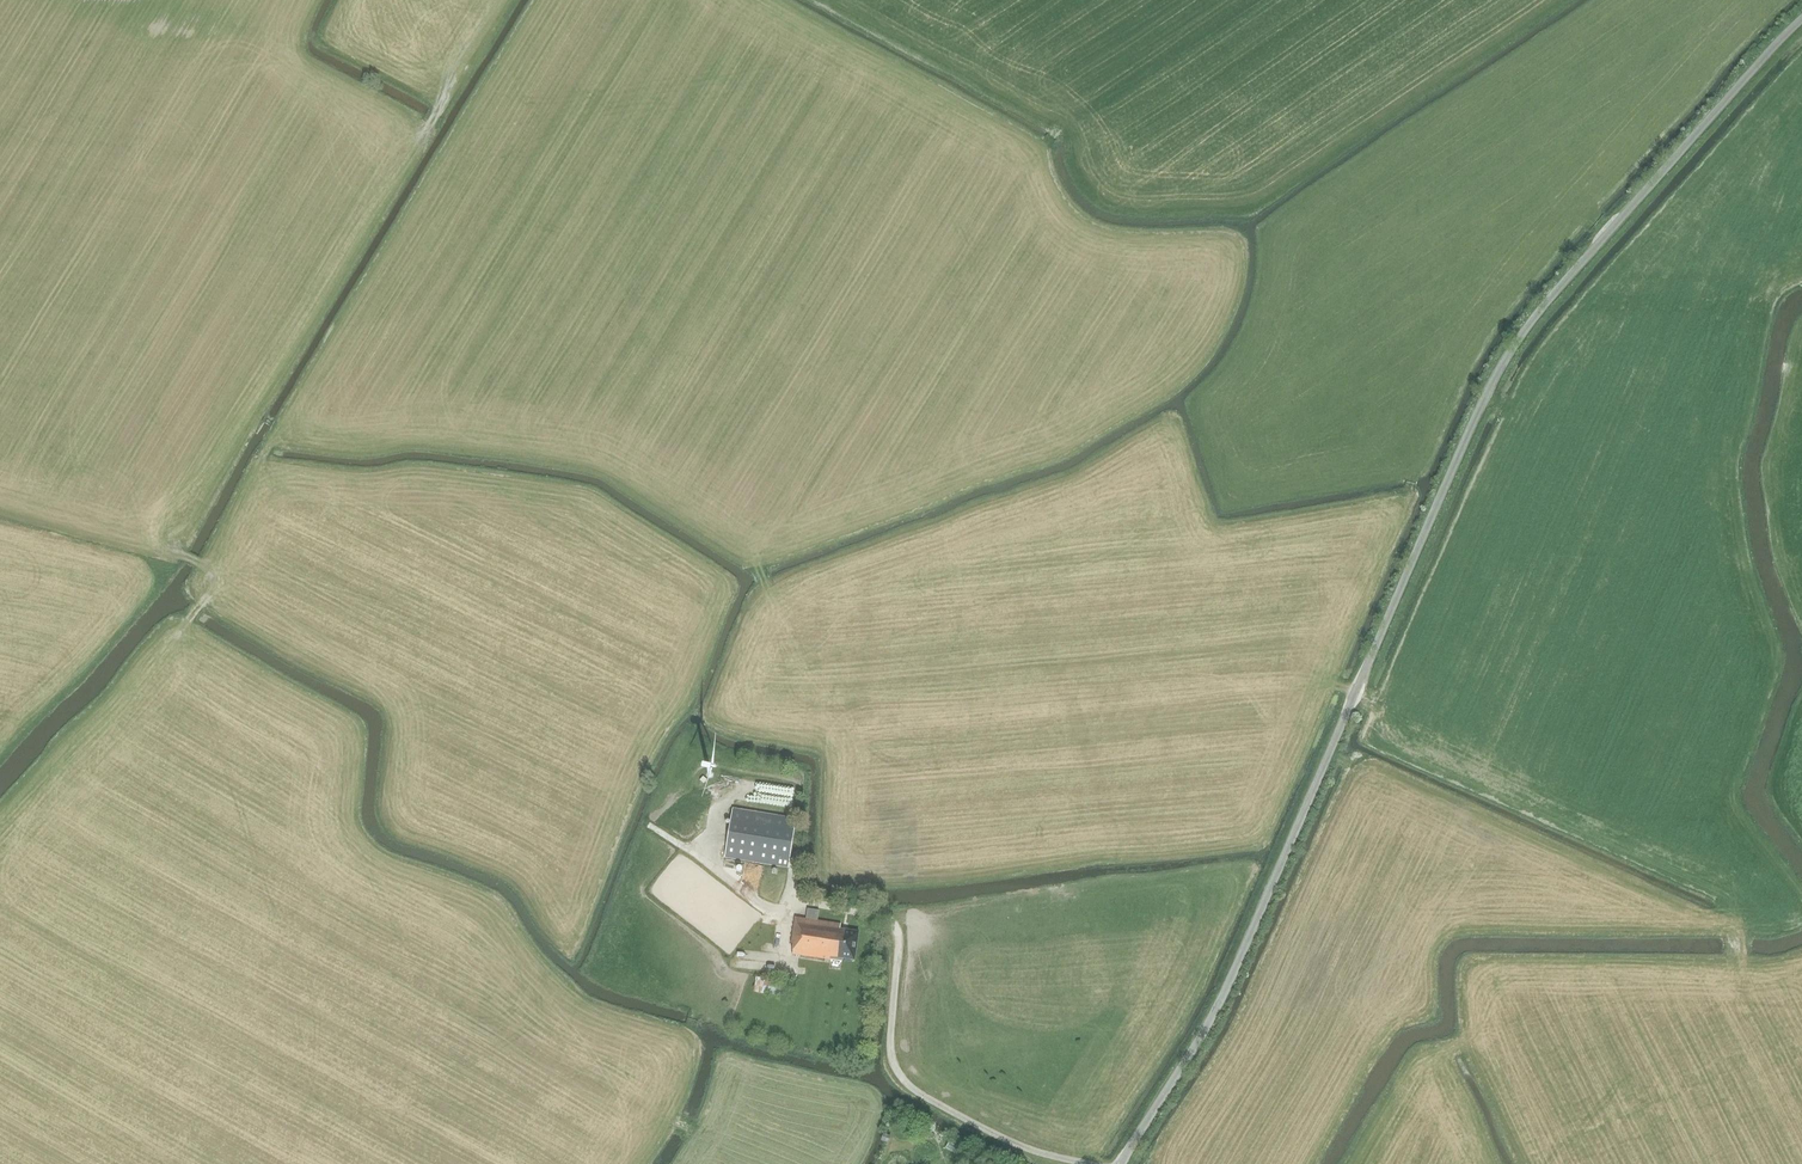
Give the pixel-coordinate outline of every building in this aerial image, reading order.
[(788,867),(796,819),(733,808),(726,857),(788,867)] [(794,943),(793,954),(843,960),(843,958),(855,960),(859,931),(841,928),(841,924),(818,920),(819,910),(808,909),(806,919),(796,917),(792,943),(794,943)] [(890,1135),(883,1132),(881,1140),(888,1142),(890,1135)] [(958,1147),(949,1141),(945,1147),(955,1152),(958,1147)]
